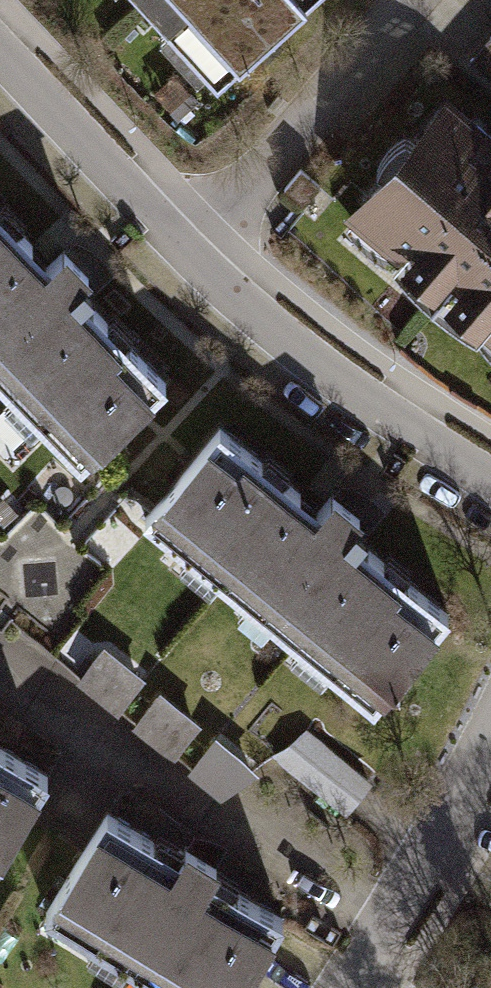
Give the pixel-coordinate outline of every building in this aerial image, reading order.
[(211,87),(305,0),(130,0),(211,87)] [(469,55),(490,73),(490,28),(469,55)] [(430,94),(326,221),(490,356),(490,144),(430,94)] [(0,222),(0,373),(58,430),(134,354),(0,222)] [(461,626),(203,412),(127,504),(219,580),(294,642),(384,717),(461,626)] [(81,671),(121,704),(152,666),(111,634),(81,671)] [(136,723),(180,751),(207,708),(163,680),(136,723)] [(349,807),(376,775),(309,718),(282,750),(349,807)] [(222,724),(191,766),(231,796),(262,754),(222,724)] [(29,769),(0,752),(0,817),(29,769)] [(273,922),(85,809),(30,900),(175,987),(233,987),(273,922)]
